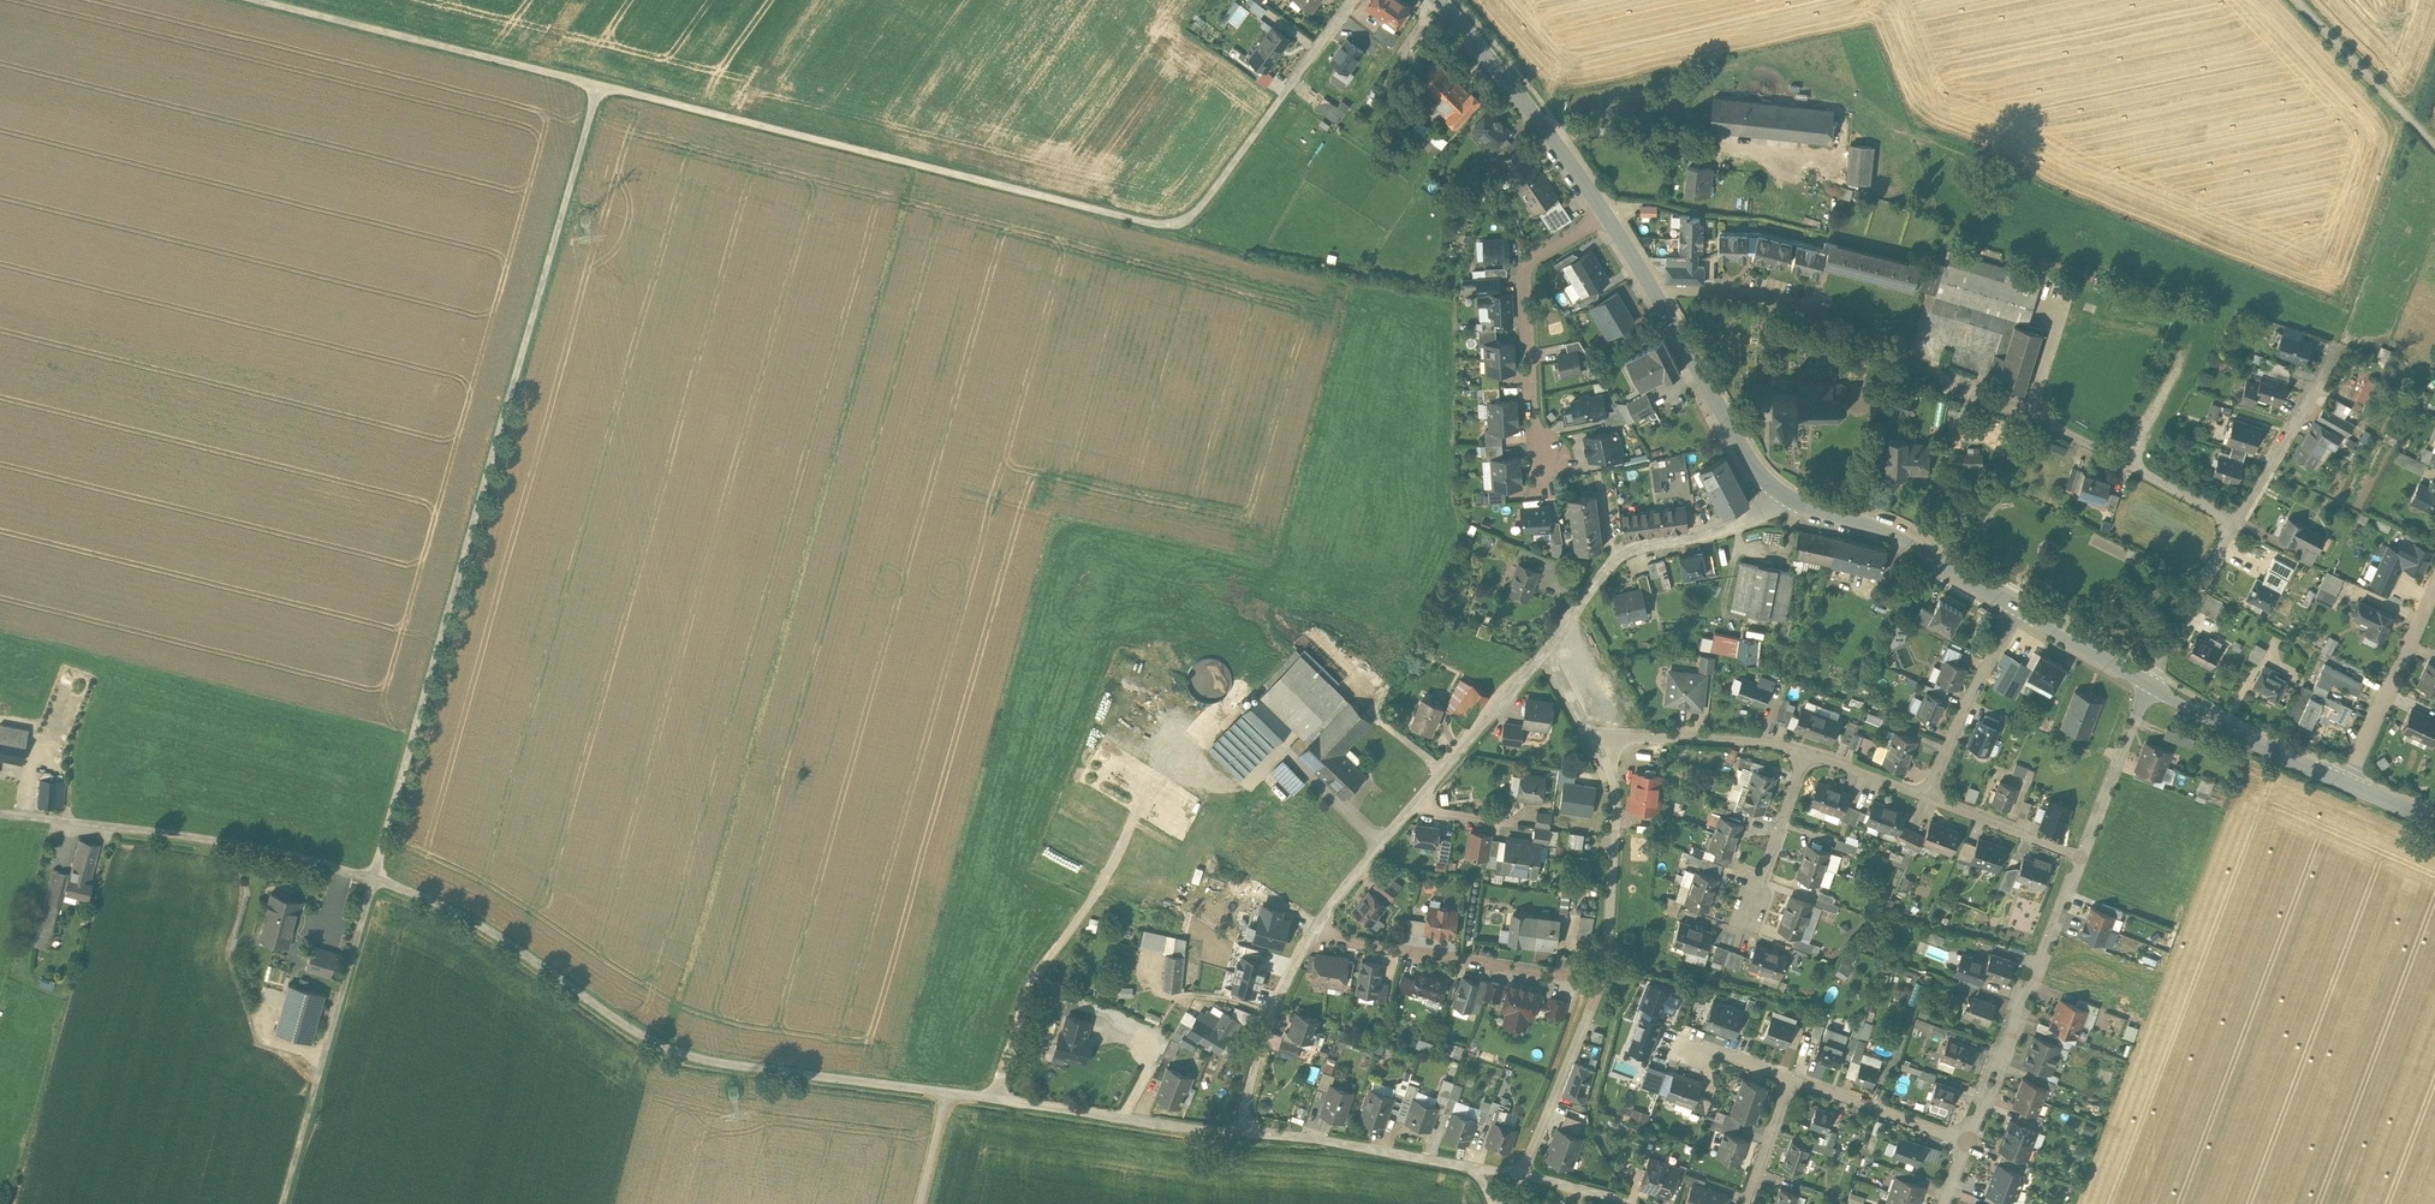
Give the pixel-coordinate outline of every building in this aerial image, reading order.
[(1230,19),(1239,25),(1250,9),(1237,0),(1235,0),(1220,21),(1226,26),(1230,19)] [(1266,9),(1254,0),(1251,5),(1249,7),(1261,16),(1266,9)] [(1311,10),(1319,0),(1298,0),(1311,10)] [(1401,0),(1372,0),(1368,6),(1384,17),(1380,21),(1381,22),(1382,21),(1384,22),(1386,19),(1395,25),(1396,24),(1397,25),(1398,24),(1397,23),(1409,6),(1401,0)] [(1265,20),(1261,25),(1268,31),(1272,26),(1265,20)] [(1384,22),(1382,21),(1381,22),(1374,33),(1391,46),(1400,34),(1384,22)] [(1268,31),(1249,57),(1264,68),(1266,70),(1290,39),(1272,26),(1268,31)] [(1346,39),(1331,60),(1339,66),(1335,72),(1348,80),(1353,73),(1349,70),(1362,50),(1346,39)] [(1470,92),(1437,62),(1417,83),(1429,95),(1425,99),(1430,103),(1432,102),(1456,125),(1481,98),(1472,90),(1470,92)] [(1266,70),(1264,68),(1256,79),(1266,86),(1274,76),(1266,70)] [(1834,109),(1714,95),(1712,112),(1710,126),(1710,127),(1830,141),(1834,109)] [(1350,105),(1342,99),(1337,105),(1345,111),(1350,105)] [(1337,105),(1335,104),(1327,115),(1337,123),(1345,111),(1337,105)] [(1496,118),(1488,111),(1473,128),(1493,147),(1504,135),(1509,130),(1502,124),(1502,121),(1499,118),(1496,118)] [(1712,112),(1705,111),(1703,125),(1710,126),(1712,112)] [(1411,129),(1442,146),(1448,137),(1417,119),(1411,129)] [(1504,135),(1493,147),(1489,151),(1495,156),(1502,149),(1510,142),(1504,135)] [(1510,142),(1502,149),(1507,156),(1522,146),(1516,137),(1510,142)] [(1874,146),(1850,144),(1846,180),(1870,182),(1874,146)] [(1507,156),(1500,160),(1509,173),(1531,159),(1522,146),(1507,156)] [(1509,173),(1516,185),(1538,170),(1531,159),(1509,173)] [(1711,166),(1689,163),(1687,178),(1689,178),(1688,189),(1708,192),(1711,166)] [(1563,206),(1538,170),(1516,185),(1532,208),(1545,199),(1550,206),(1543,211),(1547,217),(1563,206)] [(1852,189),(1841,186),(1838,195),(1839,195),(1839,196),(1849,199),(1852,189)] [(1659,214),(1659,203),(1642,202),(1642,214),(1659,214)] [(1572,219),(1563,206),(1547,217),(1555,229),(1572,219)] [(1699,217),(1690,216),(1690,214),(1680,214),(1679,224),(1699,224),(1699,217)] [(1699,224),(1679,224),(1679,237),(1703,237),(1703,224),(1699,224)] [(1732,257),(1733,233),(1719,232),(1718,251),(1718,256),(1718,257),(1719,256),(1719,253),(1726,253),(1726,257),(1732,257)] [(1747,233),(1733,233),(1732,257),(1739,257),(1739,253),(1746,254),(1746,257),(1747,233)] [(1791,242),(1758,233),(1752,257),(1773,262),(1782,265),(1785,266),(1788,257),(1790,257),(1790,254),(1788,254),(1791,242)] [(1703,237),(1679,237),(1679,250),(1687,250),(1697,251),(1703,251),(1703,237)] [(1507,238),(1483,239),(1485,261),(1508,259),(1507,238)] [(1797,244),(1791,242),(1788,254),(1790,254),(1794,255),(1797,244)] [(1908,267),(1835,248),(1836,244),(1830,242),(1824,264),(1837,268),(1837,267),(1846,269),(1846,270),(1853,272),(1853,271),(1863,273),(1863,274),(1870,276),(1870,275),(1879,278),(1878,281),(1884,283),(1885,282),(1905,287),(1905,288),(1913,290),(1917,275),(1920,263),(1909,261),(1908,267)] [(1798,269),(1804,270),(1810,247),(1797,243),(1794,255),(1791,267),(1792,267),(1793,263),(1799,265),(1798,269)] [(1825,251),(1810,247),(1804,270),(1811,272),(1812,268),(1819,270),(1818,274),(1825,251)] [(1581,256),(1564,266),(1573,281),(1600,265),(1591,250),(1581,256)] [(1697,257),(1697,251),(1687,250),(1687,257),(1666,256),(1666,262),(1665,278),(1703,279),(1703,273),(1704,257),(1697,257)] [(2040,278),(1949,250),(1932,307),(1977,320),(1980,309),(2006,317),(2006,315),(2016,318),(2014,324),(2025,327),(2026,323),(2040,278)] [(1718,251),(1704,257),(1703,273),(1714,273),(1714,260),(1718,258),(1718,257),(1718,256),(1718,251)] [(1573,252),(1560,259),(1564,266),(1581,256),(1573,252)] [(1560,259),(1554,263),(1558,270),(1564,266),(1560,259)] [(1600,265),(1573,281),(1582,295),(1599,285),(1608,279),(1600,265)] [(1499,275),(1477,277),(1478,295),(1500,294),(1500,293),(1499,275)] [(1924,277),(1917,275),(1913,290),(1920,291),(1924,277)] [(1599,285),(1582,295),(1586,302),(1598,295),(1599,285)] [(1606,337),(1638,323),(1623,289),(1591,304),(1606,337)] [(1500,294),(1478,295),(1479,304),(1487,304),(1490,306),(1490,320),(1495,320),(1512,319),(1511,293),(1500,293),(1500,294)] [(1582,295),(1576,299),(1580,306),(1586,302),(1582,295)] [(2006,317),(1980,309),(1977,320),(2002,328),(2006,317)] [(1495,320),(1490,320),(1481,320),(1481,329),(1496,328),(1495,320)] [(2025,327),(2014,324),(2014,325),(2015,325),(2005,357),(1995,354),(1992,362),(2002,365),(1998,381),(1996,380),(1995,381),(2023,389),(2022,388),(2038,333),(2041,334),(2042,328),(2026,323),(2025,327)] [(1481,329),(1479,330),(1480,344),(1486,344),(1486,343),(1497,343),(1496,328),(1481,329)] [(2310,341),(2286,333),(2279,354),(2304,362),(2310,341)] [(1579,339),(1565,342),(1568,352),(1577,350),(1578,355),(1587,353),(1579,339)] [(1646,348),(1625,358),(1640,389),(1661,379),(1662,380),(1676,373),(1669,358),(1672,357),(1669,351),(1666,353),(1659,339),(1645,346),(1646,348)] [(1497,343),(1486,343),(1486,344),(1487,358),(1514,356),(1514,346),(1513,347),(1512,342),(1497,343)] [(2383,346),(2378,359),(2384,362),(2390,348),(2383,346)] [(1568,352),(1557,354),(1562,375),(1581,371),(1578,355),(1577,350),(1568,352)] [(1514,356),(1487,358),(1487,372),(1498,372),(1514,371),(1514,366),(1515,366),(1514,356)] [(2292,367),(2275,361),(2272,370),(2289,375),(2292,367)] [(2289,375),(2272,370),(2270,377),(2287,382),(2289,375)] [(1498,372),(1487,372),(1482,372),(1482,387),(1499,386),(1498,372)] [(2270,377),(2261,374),(2258,383),(2254,396),(2280,404),(2287,382),(2270,377)] [(2368,378),(2357,399),(2368,404),(2378,383),(2368,378)] [(2258,383),(2247,380),(2240,399),(2252,403),(2254,396),(2258,383)] [(1832,383),(1822,383),(1822,381),(1820,381),(1820,383),(1812,383),(1812,381),(1810,381),(1810,383),(1800,383),(1799,381),(1797,382),(1799,385),(1799,393),(1772,393),(1772,418),(1796,418),(1796,416),(1799,416),(1799,418),(1801,418),(1801,416),(1809,416),(1809,418),(1811,418),(1811,416),(1819,416),(1819,418),(1822,418),(1822,416),(1829,416),(1829,418),(1831,418),(1831,416),(1837,416),(1838,418),(1840,418),(1839,415),(1844,411),(1847,412),(1847,410),(1845,409),(1845,402),(1847,401),(1846,399),(1844,400),(1840,395),(1840,394),(1843,394),(1845,391),(1847,392),(1848,391),(1846,390),(1846,387),(1847,387),(1847,385),(1845,385),(1843,383),(1844,382),(1842,381),(1842,383),(1836,382),(1834,381),(1832,383)] [(1499,386),(1482,387),(1483,402),(1489,402),(1489,401),(1500,400),(1499,386)] [(1911,397),(1909,397),(1911,390),(1901,388),(1899,394),(1897,393),(1897,394),(1895,394),(1895,396),(1891,395),(1888,405),(1892,406),(1891,408),(1893,408),(1892,410),(1894,410),(1893,417),(1902,419),(1904,413),(1906,414),(1907,413),(1908,413),(1909,411),(1912,412),(1915,402),(1911,401),(1912,399),(1911,398),(1911,397)] [(1645,392),(1626,402),(1636,420),(1655,409),(1645,392)] [(1601,394),(1590,397),(1587,395),(1581,396),(1579,399),(1572,401),(1572,400),(1571,401),(1572,401),(1573,410),(1564,412),(1566,422),(1575,420),(1576,420),(1604,414),(1605,413),(1605,414),(1606,414),(1606,413),(1605,413),(1605,411),(1602,395),(1602,394),(1601,394)] [(2351,407),(2334,399),(2329,409),(2346,417),(2351,407)] [(1500,400),(1489,401),(1489,402),(1490,415),(1517,414),(1517,404),(1516,404),(1516,400),(1500,400)] [(2217,417),(2222,404),(2213,401),(2208,414),(2217,417)] [(1618,404),(1613,405),(1614,409),(1605,411),(1605,413),(1606,413),(1606,414),(1605,414),(1605,413),(1604,414),(1606,424),(1627,420),(1618,404)] [(2354,425),(2324,410),(2318,423),(2348,438),(2354,425)] [(1517,414),(1490,415),(1491,429),(1491,430),(1501,429),(1517,429),(1517,424),(1518,424),(1517,414)] [(2243,422),(2233,419),(2226,441),(2246,448),(2253,450),(2261,428),(2260,427),(2260,428),(2243,423),(2243,422)] [(2334,433),(2315,422),(2296,454),(2315,465),(2334,433)] [(1501,429),(1491,430),(1491,429),(1485,430),(1485,445),(1502,444),(1501,429)] [(1616,429),(1585,436),(1586,444),(1585,445),(1587,452),(1588,451),(1590,460),(1600,457),(1621,453),(1616,429)] [(1907,439),(1888,438),(1887,450),(1886,450),(1885,461),(1887,461),(1886,473),(1906,474),(1906,470),(1927,471),(1927,443),(1907,442),(1907,439)] [(1502,444),(1485,445),(1486,459),(1492,459),(1503,458),(1502,444)] [(2246,448),(2232,444),(2230,450),(2244,455),(2246,448)] [(2244,455),(2230,450),(2228,458),(2242,462),(2244,455)] [(1684,452),(1664,456),(1665,464),(1659,465),(1660,479),(1668,478),(1667,470),(1686,468),(1684,452)] [(1621,453),(1600,457),(1603,469),(1624,465),(1621,453)] [(2426,464),(2401,453),(2396,462),(2422,474),(2426,464)] [(1736,477),(1725,455),(1699,469),(1717,503),(1714,504),(1718,512),(1721,511),(1723,515),(1749,501),(1738,479),(1739,479),(1737,476),(1736,477)] [(2228,458),(2218,455),(2212,475),(2236,482),(2242,462),(2228,458)] [(1503,458),(1492,459),(1493,473),(1521,472),(1520,462),(1519,462),(1519,457),(1503,458)] [(1659,465),(1651,466),(1654,490),(1662,489),(1660,479),(1659,465)] [(1521,472),(1493,473),(1494,487),(1494,488),(1505,487),(1520,486),(1520,481),(1521,481),(1521,472)] [(2108,481),(2085,474),(2079,493),(2102,501),(2108,481)] [(2434,479),(2430,488),(2420,483),(2411,501),(2434,512),(2434,480),(2434,479)] [(1505,487),(1494,488),(1494,487),(1488,487),(1489,502),(1505,501),(1505,487)] [(2111,492),(2107,507),(2114,510),(2119,495),(2111,492)] [(1594,494),(1570,498),(1577,550),(1602,547),(1594,494)] [(1549,506),(1522,508),(1523,531),(1551,529),(1550,522),(1549,506)] [(1685,506),(1619,514),(1622,537),(1688,529),(1685,506)] [(2305,525),(2290,517),(2279,537),(2294,545),(2297,540),(2306,544),(2313,530),(2304,525),(2305,525)] [(1563,542),(1559,521),(1550,522),(1551,529),(1551,543),(1563,542)] [(1836,538),(1799,530),(1794,554),(1831,562),(1831,561),(1836,538)] [(2325,536),(2313,530),(2306,544),(2299,558),(2311,564),(2325,536)] [(2420,538),(2405,532),(2402,539),(2414,544),(2414,543),(2417,544),(2420,538)] [(1500,536),(1495,550),(1514,558),(1520,544),(1500,536)] [(1872,546),(1836,536),(1836,538),(1831,561),(1831,562),(1828,573),(1849,579),(1852,567),(1880,574),(1886,549),(1875,546),(1876,545),(1873,544),(1872,546)] [(2414,543),(2414,544),(2402,539),(2397,551),(2395,550),(2391,558),(2391,559),(2421,573),(2431,550),(2417,544),(2414,543)] [(2382,542),(2378,553),(2383,555),(2388,544),(2382,542)] [(2389,546),(2385,555),(2391,558),(2395,550),(2395,549),(2389,546)] [(1702,553),(1680,557),(1685,581),(1698,578),(1697,573),(1706,572),(1702,553)] [(1661,574),(1657,560),(1648,562),(1651,576),(1661,574)] [(1777,568),(1741,560),(1731,608),(1767,616),(1777,568)] [(1539,572),(1519,564),(1507,593),(1528,601),(1539,572)] [(2344,578),(2328,571),(2315,600),(2331,607),(2344,578)] [(1646,573),(1637,575),(1640,588),(1641,588),(1643,594),(1651,592),(1646,573)] [(2280,591),(2256,579),(2246,598),(2255,603),(2252,607),(2259,611),(2261,606),(2270,611),(2280,591)] [(1640,588),(1614,595),(1620,617),(1630,614),(1631,617),(1648,613),(1643,594),(1641,588),(1640,588)] [(2222,601),(2206,593),(2198,610),(2214,618),(2222,601)] [(1962,610),(1940,598),(1933,611),(1922,605),(1917,615),(1928,621),(1927,622),(1935,627),(1936,624),(1950,632),(1962,610)] [(2393,616),(2361,601),(2354,616),(2369,623),(2365,632),(2366,632),(2362,640),(2375,646),(2379,638),(2382,640),(2393,616)] [(1899,612),(1886,605),(1880,616),(1894,623),(1899,612)] [(1481,623),(1479,633),(1488,636),(1490,625),(1481,623)] [(1724,634),(1715,632),(1716,628),(1715,628),(1713,637),(1710,650),(1720,652),(1724,634)] [(1739,636),(1724,634),(1720,652),(1738,655),(1739,636)] [(1713,637),(1702,635),(1700,648),(1710,650),(1713,637)] [(1758,639),(1740,638),(1740,637),(1739,636),(1738,655),(1737,657),(1755,665),(1758,639)] [(2219,650),(2196,637),(2186,655),(2201,663),(2201,664),(2206,667),(2207,666),(2209,667),(2219,650)] [(2329,637),(2323,651),(2331,655),(2338,641),(2329,637)] [(1435,647),(1420,640),(1416,648),(1432,654),(1435,647)] [(2267,650),(2257,644),(2249,659),(2259,665),(2267,650)] [(2011,656),(2005,652),(1998,663),(2004,666),(2011,656)] [(1350,701),(1300,653),(1260,694),(1293,726),(1301,734),(1290,745),(1321,774),(1342,752),(1371,721),(1350,701)] [(2066,667),(2040,653),(2028,676),(2054,689),(2066,667)] [(1715,656),(1700,654),(1699,668),(1713,670),(1715,656)] [(2032,667),(2011,656),(2004,666),(1997,679),(1999,680),(1995,687),(2003,692),(2004,693),(2005,692),(2013,697),(2017,690),(2018,691),(2032,667)] [(1966,668),(1946,659),(1942,668),(1935,665),(1929,677),(1950,686),(1957,689),(1966,668)] [(2429,661),(2418,685),(2434,693),(2434,664),(2429,661)] [(2352,678),(2325,665),(2313,690),(2326,696),(2333,683),(2358,695),(2364,684),(2352,678)] [(2281,674),(2264,666),(2262,669),(2279,678),(2281,674)] [(2262,669),(2253,687),(2268,695),(2267,696),(2276,701),(2286,682),(2279,678),(2262,669)] [(1705,674),(1669,670),(1666,702),(1683,704),(1684,701),(1690,702),(1689,709),(1701,710),(1705,674)] [(2368,676),(2356,670),(2352,678),(2364,684),(2368,676)] [(1774,681),(1760,676),(1758,683),(1770,687),(1770,688),(1771,689),(1774,681)] [(1758,683),(1743,678),(1737,694),(1764,704),(1770,688),(1770,687),(1758,683)] [(1950,686),(1937,680),(1934,687),(1947,693),(1950,686)] [(1490,697),(1471,684),(1452,713),(1470,726),(1490,697)] [(1947,693),(1934,687),(1931,694),(1944,700),(1947,693)] [(2302,687),(2288,716),(2299,720),(2312,691),(2302,687)] [(2102,701),(2075,690),(2061,726),(2088,737),(2102,701)] [(2326,696),(2313,690),(2312,691),(2299,720),(2311,726),(2315,718),(2327,724),(2330,717),(2335,719),(2335,720),(2344,725),(2352,708),(2326,696)] [(1931,694),(1927,692),(1924,700),(1923,699),(1923,700),(1924,700),(1919,713),(1918,712),(1917,713),(1936,721),(1944,700),(1931,694)] [(1293,726),(1260,694),(1242,712),(1275,744),(1293,726)] [(1549,702),(1534,700),(1534,698),(1528,697),(1528,699),(1527,699),(1523,726),(1548,729),(1551,705),(1549,702)] [(1789,700),(1782,697),(1779,706),(1786,709),(1789,700)] [(1421,698),(1410,724),(1421,729),(1421,728),(1429,731),(1429,732),(1429,733),(1433,723),(1434,723),(1441,706),(1421,698)] [(1786,709),(1779,706),(1773,721),(1781,723),(1786,710),(1786,709)] [(1819,714),(1802,707),(1799,718),(1792,715),(1788,726),(1811,735),(1819,714)] [(2412,708),(2402,730),(2429,742),(2434,729),(2434,719),(2412,708)] [(1793,712),(1786,710),(1781,723),(1788,726),(1792,715),(1793,712)] [(1275,744),(1242,712),(1232,723),(1234,724),(1264,754),(1265,754),(1275,744)] [(1839,721),(1819,714),(1811,735),(1831,742),(1839,721)] [(1998,721),(1985,714),(1982,722),(1995,728),(1998,721)] [(1982,722),(1979,720),(1978,721),(1979,722),(1973,735),(1972,735),(1968,743),(1988,752),(1998,729),(1995,728),(1982,722)] [(1523,726),(1504,723),(1502,742),(1520,744),(1523,726)] [(1856,726),(1848,723),(1842,739),(1849,742),(1854,732),(1856,726)] [(1264,754),(1234,724),(1213,745),(1243,774),(1264,754)] [(2170,725),(2166,736),(2194,746),(2198,736),(2170,725)] [(20,765),(27,731),(0,726),(0,761),(20,765)] [(1917,740),(1896,731),(1890,746),(1911,755),(1917,740)] [(1862,735),(1854,732),(1849,742),(1848,746),(1856,749),(1862,735)] [(2170,751),(2146,741),(2141,755),(2165,764),(2170,751)] [(1911,755),(1890,746),(1889,746),(1880,742),(1873,758),(1904,771),(1911,755)] [(1365,774),(1342,752),(1321,774),(1344,796),(1365,774)] [(2431,754),(2423,773),(2434,778),(2434,776),(2434,756),(2431,754)] [(2165,764),(2141,755),(2135,768),(2156,776),(2160,778),(2165,764)] [(1753,761),(1741,757),(1738,765),(1750,769),(1753,761)] [(1284,760),(1272,771),(1289,789),(1300,777),(1284,760)] [(2029,768),(2016,763),(2013,772),(2025,777),(2029,768)] [(2035,771),(2029,768),(2025,777),(2024,781),(2030,784),(2035,771)] [(1774,777),(1752,769),(1746,786),(1768,793),(1774,777)] [(2156,776),(2136,769),(2133,775),(2153,783),(2156,776)] [(1545,777),(1523,774),(1521,787),(1519,788),(1518,797),(1542,801),(1545,777)] [(1661,777),(1635,774),(1633,796),(1629,796),(1627,809),(1657,812),(1661,777)] [(2212,782),(2202,778),(2198,788),(2208,791),(2212,782)] [(65,783),(40,781),(38,809),(64,810),(65,783)] [(2017,787),(2000,781),(1996,793),(1998,794),(1995,802),(1993,801),(1992,802),(2009,808),(2017,787)] [(1834,788),(1818,782),(1810,803),(1826,809),(1834,788)] [(1563,784),(1562,811),(1594,811),(1594,784),(1563,784)] [(1768,793),(1746,786),(1742,784),(1736,802),(1750,807),(1762,811),(1765,801),(1766,800),(1767,800),(1769,795),(1768,794),(1768,793)] [(1976,801),(1980,788),(1970,785),(1966,798),(1976,801)] [(1850,794),(1834,788),(1826,809),(1828,810),(1826,817),(1838,822),(1841,815),(1842,815),(1846,803),(1849,804),(1851,800),(1848,799),(1850,794)] [(2070,808),(2050,800),(2040,826),(2062,834),(2066,824),(2064,823),(2070,808)] [(1875,801),(1867,822),(1882,827),(1890,806),(1875,801)] [(2032,804),(2024,801),(2018,815),(2026,818),(2032,804)] [(1750,807),(1736,802),(1734,809),(1745,813),(1748,814),(1750,807)] [(1854,809),(1848,806),(1843,820),(1849,822),(1854,809)] [(1907,812),(1890,806),(1882,827),(1898,833),(1899,833),(1902,825),(1907,812)] [(1734,809),(1732,808),(1729,816),(1743,821),(1745,813),(1734,809)] [(1860,811),(1854,809),(1849,822),(1855,824),(1860,811)] [(1551,813),(1537,811),(1535,826),(1549,828),(1551,813)] [(1867,813),(1860,811),(1855,824),(1862,827),(1867,813)] [(1742,824),(1721,816),(1715,832),(1736,839),(1742,824)] [(1959,832),(1930,820),(1923,836),(1921,842),(1951,854),(1959,832)] [(1439,827),(1417,824),(1416,827),(1413,829),(1412,833),(1415,836),(1414,843),(1436,846),(1439,827)] [(1915,831),(1902,825),(1899,833),(1898,833),(1896,839),(1908,844),(1909,844),(1915,831)] [(1491,834),(1471,831),(1467,856),(1473,857),(1475,858),(1475,857),(1487,859),(1488,854),(1490,839),(1491,834)] [(1915,831),(1909,844),(1918,849),(1921,842),(1923,836),(1915,831)] [(1583,834),(1570,832),(1568,843),(1581,845),(1583,834)] [(1736,839),(1715,832),(1709,848),(1731,856),(1736,839)] [(1541,842),(1507,837),(1504,859),(1502,870),(1503,870),(1536,875),(1541,842)] [(2005,846),(1979,837),(1976,844),(1971,860),(1972,860),(1997,869),(2005,846)] [(99,845),(80,839),(70,877),(68,876),(65,890),(88,897),(92,883),(89,882),(99,845)] [(1448,861),(1451,840),(1441,839),(1438,860),(1448,861)] [(1500,840),(1490,839),(1488,854),(1497,855),(1500,840)] [(1851,844),(1837,839),(1835,846),(1849,851),(1851,844)] [(1976,844),(1965,840),(1958,857),(1971,862),(1972,860),(1971,860),(1976,844)] [(1830,851),(1808,844),(1803,860),(1824,867),(1830,851)] [(1857,846),(1851,844),(1849,851),(1855,853),(1857,846)] [(1904,854),(1891,849),(1888,856),(1901,860),(1904,854)] [(1497,858),(1497,855),(1488,854),(1487,859),(1486,865),(1496,867),(1497,858)] [(1730,859),(1716,854),(1714,861),(1727,865),(1730,859)] [(2040,859),(2039,862),(2024,856),(2018,872),(2016,876),(2042,886),(2051,863),(2040,859)] [(1504,859),(1497,858),(1496,867),(1495,873),(1503,874),(1503,870),(1502,870),(1504,859)] [(1824,867),(1803,860),(1797,876),(1819,883),(1824,867)] [(1194,879),(1200,881),(1204,867),(1197,865),(1194,879)] [(2018,872),(2007,868),(2000,886),(2011,890),(2016,876),(2018,872)] [(53,870),(34,947),(57,951),(63,927),(56,926),(65,890),(68,876),(69,874),(53,870)] [(1718,877),(1697,870),(1691,886),(1713,893),(1718,877)] [(1397,890),(1380,876),(1374,884),(1391,897),(1397,890)] [(1906,877),(1903,885),(1910,888),(1913,880),(1906,877)] [(1713,893),(1691,886),(1685,901),(1707,909),(1713,893)] [(1386,904),(1369,890),(1353,910),(1370,924),(1386,904)] [(1833,895),(1820,891),(1817,897),(1831,902),(1833,895)] [(1561,914),(1570,914),(1571,892),(1562,892),(1561,914)] [(270,893),(256,941),(288,951),(303,902),(270,893)] [(1682,900),(1668,896),(1666,903),(1679,907),(1682,900)] [(1812,904),(1790,896),(1784,912),(1806,919),(1812,904)] [(1831,902),(1817,897),(1815,904),(1829,909),(1831,902)] [(2122,910),(2102,902),(2099,909),(2115,915),(2115,916),(2120,917),(2122,910)] [(1289,919),(1272,915),(1274,907),(1264,904),(1257,931),(1270,934),(1269,942),(1279,944),(1282,933),(1285,933),(1289,919)] [(1439,910),(1429,908),(1426,911),(1425,916),(1427,918),(1427,920),(1425,931),(1426,931),(1454,935),(1457,910),(1447,909),(1447,907),(1439,906),(1439,910)] [(2099,909),(2091,906),(2086,919),(2110,929),(2115,916),(2115,915),(2099,909)] [(1806,919),(1784,912),(1779,927),(1800,935),(1806,919)] [(1559,919),(1527,915),(1513,913),(1511,929),(1502,928),(1500,940),(1509,941),(1509,942),(1523,943),(1555,947),(1559,919)] [(1594,917),(1580,915),(1576,937),(1590,939),(1594,917)] [(1097,930),(1099,917),(1092,916),(1090,929),(1097,930)] [(1427,920),(1407,917),(1403,931),(1426,934),(1426,931),(1425,931),(1427,920)] [(2110,929),(2086,919),(2081,932),(2105,942),(2110,929)] [(1696,926),(1679,920),(1672,941),(1688,947),(1696,926)] [(1712,931),(1696,926),(1688,947),(1705,952),(1712,931)] [(1167,933),(1145,928),(1142,944),(1163,949),(1167,933)] [(1176,935),(1167,933),(1163,949),(1167,950),(1167,953),(1174,954),(1176,936),(1176,935)] [(1186,938),(1176,936),(1174,954),(1184,955),(1186,938)] [(1810,953),(1816,955),(1820,945),(1813,943),(1796,937),(1793,945),(1811,952),(1810,953)] [(1772,949),(1756,943),(1749,964),(1764,970),(1772,949)] [(1717,945),(1712,958),(1720,961),(1725,948),(1717,945)] [(312,946),(305,970),(330,977),(337,953),(312,946)] [(1800,950),(1793,947),(1790,958),(1797,961),(1800,950)] [(1731,950),(1725,948),(1720,961),(1726,963),(1731,950)] [(1787,955),(1772,949),(1764,970),(1780,976),(1787,955)] [(1737,952),(1731,950),(1726,963),(1732,966),(1737,952)] [(1227,985),(1226,993),(1250,999),(1256,975),(1266,978),(1268,969),(1264,968),(1266,958),(1241,951),(1232,986),(1227,985)] [(1332,955),(1317,952),(1316,955),(1314,970),(1313,974),(1312,975),(1311,979),(1313,982),(1317,982),(1318,981),(1328,983),(1332,955)] [(1744,955),(1737,952),(1732,966),(1739,968),(1744,955)] [(1167,953),(1163,987),(1181,989),(1184,955),(1174,954),(1167,953)] [(2014,961),(1990,953),(1987,963),(1990,964),(1987,974),(2007,981),(2010,971),(2014,961)] [(1316,955),(1309,954),(1307,969),(1314,970),(1316,955)] [(1348,957),(1332,955),(1328,983),(1337,984),(1338,986),(1341,986),(1344,984),(1345,981),(1344,979),(1345,974),(1347,959),(1348,957)] [(1579,957),(1564,955),(1563,965),(1578,968),(1579,957)] [(1987,963),(1965,955),(1963,962),(1958,964),(1955,973),(1960,975),(1980,982),(1984,973),(1987,974),(1990,964),(1987,963)] [(1354,961),(1347,959),(1345,974),(1352,975),(1354,961)] [(1382,963),(1362,959),(1357,990),(1376,993),(1377,993),(1379,982),(1382,963)] [(1842,964),(1837,972),(1846,978),(1851,969),(1842,964)] [(1447,978),(1418,969),(1414,978),(1411,987),(1412,988),(1441,997),(1447,978)] [(1219,975),(1208,973),(1206,991),(1217,992),(1219,975)] [(56,980),(36,974),(33,984),(54,990),(56,980)] [(1414,978),(1404,975),(1399,989),(1411,992),(1412,988),(1411,987),(1414,978)] [(1980,982),(1960,975),(1958,982),(1961,983),(1978,989),(1980,982)] [(1480,982),(1463,976),(1454,1003),(1471,1009),(1474,1000),(1480,982)] [(1070,986),(1054,978),(1047,991),(1063,999),(1070,986)] [(1487,982),(1481,979),(1480,982),(1474,1000),(1481,1002),(1483,995),(1488,982),(1487,982)] [(1503,984),(1488,980),(1487,982),(1488,982),(1483,995),(1499,1000),(1503,984)] [(1388,983),(1379,982),(1377,993),(1376,993),(1375,998),(1386,1000),(1388,983)] [(1539,989),(1510,982),(1503,1009),(1514,1012),(1510,1024),(1511,1027),(1512,1029),(1514,1030),(1516,1029),(1518,1029),(1518,1028),(1519,1026),(1524,1028),(1527,1015),(1531,1016),(1539,989)] [(324,993),(288,983),(275,1031),(311,1041),(324,993)] [(1978,989),(1961,983),(1958,991),(1970,995),(1976,997),(1979,989),(1978,989)] [(1669,991),(1649,984),(1640,1005),(1661,1013),(1663,1006),(1674,1010),(1678,998),(1668,994),(1669,991)] [(1126,986),(1116,986),(1116,995),(1125,995),(1126,986)] [(1692,990),(1684,987),(1682,993),(1690,996),(1692,990)] [(1976,997),(1970,995),(1969,996),(1969,995),(1968,997),(1969,998),(1963,1013),(1982,1020),(1983,1019),(1990,1022),(1996,1004),(1976,997)] [(1566,1001),(1550,997),(1546,1013),(1562,1017),(1566,1001)] [(2076,1005),(2060,999),(2055,1013),(2082,1023),(2087,1010),(2087,1009),(2076,1005)] [(2099,1006),(2079,999),(2076,1005),(2087,1009),(2087,1010),(2096,1013),(2099,1006)] [(1069,1001),(1055,1053),(1056,1051),(1064,1053),(1064,1054),(1086,1060),(1086,1061),(1087,1061),(1093,1036),(1092,1037),(1076,1033),(1079,1022),(1083,1023),(1087,1006),(1069,1001)] [(1744,1011),(1717,1001),(1712,1012),(1711,1014),(1707,1026),(1734,1036),(1738,1026),(1744,1011)] [(1224,1011),(1213,1006),(1210,1011),(1221,1017),(1224,1011)] [(1161,1016),(1148,1010),(1145,1017),(1158,1022),(1161,1016)] [(1197,1017),(1189,1033),(1202,1040),(1207,1029),(1212,1032),(1215,1027),(1221,1017),(1210,1011),(1207,1010),(1202,1020),(1197,1017)] [(1245,1022),(1224,1011),(1221,1017),(1215,1027),(1230,1034),(1237,1037),(1245,1022)] [(1319,1019),(1297,1011),(1290,1031),(1290,1032),(1300,1036),(1298,1042),(1310,1047),(1312,1040),(1322,1043),(1325,1033),(1320,1031),(1320,1028),(1317,1027),(1319,1019)] [(1751,1014),(1744,1011),(1738,1026),(1745,1029),(1751,1014)] [(2082,1023),(2055,1013),(2050,1026),(2059,1030),(2056,1036),(2058,1037),(2072,1042),(2074,1043),(2076,1036),(2077,1036),(2082,1023)] [(1795,1023),(1772,1015),(1763,1039),(1786,1047),(1795,1023)] [(1189,1024),(1182,1020),(1175,1032),(1182,1036),(1189,1024)] [(2050,1026),(2039,1021),(2036,1028),(2056,1036),(2059,1030),(2050,1026)] [(1824,1026),(1816,1022),(1813,1030),(1811,1036),(1819,1039),(1824,1026)] [(1797,1024),(1789,1045),(1796,1047),(1803,1027),(1797,1024)] [(1947,1029),(1933,1024),(1931,1031),(1945,1036),(1947,1029)] [(2136,1027),(2129,1025),(2125,1037),(2132,1039),(2136,1027)] [(1926,1036),(1927,1027),(1914,1026),(1913,1034),(1926,1036)] [(1230,1034),(1215,1027),(1212,1032),(1207,1029),(1202,1040),(1209,1044),(1208,1047),(1211,1048),(1213,1045),(1222,1050),(1230,1034)] [(1300,1036),(1290,1032),(1290,1031),(1285,1030),(1283,1037),(1298,1042),(1300,1036)] [(1603,1034),(1595,1031),(1592,1040),(1601,1042),(1603,1034)] [(1662,1039),(1645,1033),(1642,1041),(1659,1047),(1662,1039)] [(2056,1044),(2034,1035),(2023,1062),(2038,1068),(2050,1073),(2050,1072),(2061,1046),(2056,1044)] [(1419,1036),(1417,1045),(1435,1050),(1437,1041),(1419,1036)] [(1850,1036),(1846,1048),(1853,1051),(1856,1045),(1858,1038),(1850,1036)] [(1976,1047),(1948,1037),(1941,1057),(1942,1058),(1939,1066),(1953,1071),(1956,1063),(1969,1068),(1976,1047)] [(2072,1042),(2058,1037),(2056,1044),(2061,1046),(2069,1049),(2072,1042)] [(1866,1041),(1858,1038),(1856,1045),(1863,1048),(1866,1041)] [(1843,1048),(1821,1039),(1815,1057),(1829,1062),(1830,1059),(1836,1061),(1835,1064),(1836,1065),(1841,1052),(1842,1052),(1843,1048)] [(1642,1041),(1641,1041),(1633,1063),(1653,1070),(1653,1069),(1652,1068),(1657,1055),(1658,1055),(1661,1048),(1659,1047),(1642,1041)] [(1863,1048),(1856,1045),(1853,1051),(1851,1058),(1858,1061),(1863,1048)] [(1325,1067),(1333,1068),(1335,1057),(1327,1056),(1325,1067)] [(1878,1068),(1861,1062),(1859,1068),(1858,1068),(1854,1079),(1872,1085),(1878,1068)] [(1922,1069),(1903,1062),(1901,1068),(1920,1075),(1922,1069)] [(1594,1070),(1574,1063),(1562,1093),(1585,1102),(1594,1070)] [(1189,1080),(1165,1067),(1159,1078),(1161,1079),(1153,1093),(1176,1105),(1189,1080)] [(2050,1073),(2038,1068),(2036,1075),(2056,1083),(2059,1076),(2050,1072),(2050,1073)] [(1318,1084),(1327,1088),(1334,1072),(1325,1069),(1318,1084)] [(1936,1074),(1922,1069),(1920,1075),(1920,1077),(1928,1079),(1933,1081),(1936,1074)] [(1701,1081),(1674,1072),(1666,1096),(1692,1105),(1697,1093),(1701,1081)] [(1928,1079),(1920,1077),(1917,1085),(1925,1088),(1928,1079)] [(2047,1087),(2023,1078),(2018,1091),(2042,1100),(2047,1087)] [(1767,1087),(1744,1079),(1732,1113),(1755,1121),(1767,1087)] [(1462,1086),(1443,1080),(1436,1103),(1455,1109),(1462,1086)] [(1956,1089),(1936,1082),(1930,1099),(1929,1102),(1931,1103),(1929,1108),(1945,1113),(1948,1105),(1951,1107),(1954,1097),(1956,1089)] [(1353,1090),(1331,1083),(1322,1110),(1344,1118),(1353,1090)] [(1371,1088),(1361,1115),(1384,1123),(1394,1096),(1371,1088)] [(2042,1100),(2018,1091),(2012,1104),(2037,1114),(2042,1100)] [(1711,1098),(1697,1093),(1692,1105),(1691,1110),(1706,1115),(1711,1098)] [(1438,1105),(1414,1097),(1409,1114),(1413,1115),(1410,1122),(1430,1129),(1438,1105)] [(1510,1105),(1492,1099),(1485,1119),(1494,1122),(1494,1121),(1503,1124),(1510,1105)] [(1650,1114),(1632,1107),(1627,1119),(1645,1126),(1650,1114)] [(1832,1113),(1816,1107),(1810,1125),(1827,1131),(1833,1113),(1832,1113)] [(1741,1118),(1726,1113),(1723,1122),(1738,1127),(1741,1118)] [(1477,1122),(1451,1114),(1444,1135),(1470,1143),(1477,1122)] [(1582,1121),(1565,1114),(1560,1129),(1577,1135),(1582,1121)] [(2039,1122),(2019,1115),(2016,1121),(2037,1129),(2039,1122)] [(1723,1122),(1707,1116),(1704,1125),(1720,1130),(1723,1122)] [(2016,1121),(2010,1119),(2005,1134),(2032,1144),(2037,1129),(2016,1121)] [(1503,1124),(1494,1121),(1494,1122),(1491,1130),(1490,1129),(1488,1136),(1489,1136),(1487,1143),(1509,1150),(1516,1129),(1503,1124)] [(1633,1126),(1623,1122),(1619,1133),(1629,1136),(1633,1126)] [(1738,1127),(1723,1122),(1720,1130),(1724,1132),(1724,1131),(1735,1135),(1738,1127)] [(2094,1127),(2087,1125),(2084,1132),(2091,1134),(2094,1127)] [(1560,1129),(1557,1128),(1546,1157),(1571,1167),(1582,1137),(1560,1129)] [(1837,1132),(1830,1130),(1825,1143),(1832,1146),(1837,1132)] [(1735,1135),(1724,1131),(1724,1132),(1716,1155),(1740,1163),(1748,1139),(1735,1135)] [(1870,1132),(1864,1150),(1872,1153),(1878,1135),(1870,1132)] [(2032,1144),(2005,1134),(1999,1148),(2003,1150),(2024,1158),(2026,1159),(2032,1144)] [(1925,1145),(1898,1136),(1895,1143),(1898,1145),(1895,1154),(1892,1153),(1892,1154),(1918,1163),(1925,1145)] [(1809,1145),(1791,1139),(1783,1165),(1790,1167),(1792,1164),(1801,1167),(1809,1146),(1809,1145)] [(1825,1143),(1814,1139),(1811,1147),(1832,1154),(1834,1147),(1832,1146),(1825,1143)] [(2024,1158),(2003,1150),(2000,1156),(2022,1164),(2024,1158)] [(1650,1157),(1643,1154),(1638,1166),(1646,1169),(1650,1158),(1650,1157)] [(2022,1164),(2000,1156),(1998,1163),(2019,1171),(2022,1164)] [(1665,1163),(1650,1158),(1646,1169),(1640,1185),(1655,1190),(1665,1163)] [(1679,1168),(1665,1163),(1655,1190),(1669,1195),(1675,1179),(1679,1168)] [(1680,1163),(1679,1168),(1675,1179),(1682,1182),(1688,1166),(1680,1163)] [(2019,1171),(1998,1163),(1992,1178),(2019,1188),(2023,1179),(2017,1177),(2020,1171),(2019,1171)] [(1909,1173),(1896,1169),(1893,1176),(1896,1177),(1907,1180),(1909,1173)] [(1705,1179),(1686,1172),(1683,1180),(1692,1183),(1692,1182),(1703,1186),(1705,1179)] [(1907,1180),(1896,1177),(1891,1191),(1918,1201),(1923,1186),(1907,1180)] [(2019,1188),(1992,1178),(1987,1192),(2007,1200),(2008,1200),(2010,1195),(2016,1197),(2019,1188)] [(1692,1182),(1692,1183),(1685,1203),(1686,1203),(1725,1203),(1728,1195),(1703,1186),(1692,1182)] [(1814,1188),(1800,1183),(1798,1190),(1812,1195),(1814,1188)] [(1780,1186),(1774,1203),(1794,1203),(1798,1193),(1780,1186)] [(1852,1191),(1849,1199),(1863,1203),(1866,1195),(1852,1191)] [(1891,1191),(1886,1203),(1917,1203),(1918,1201),(1891,1191)] [(1987,1192),(1984,1199),(1997,1203),(2005,1203),(2007,1200),(1987,1192)]
